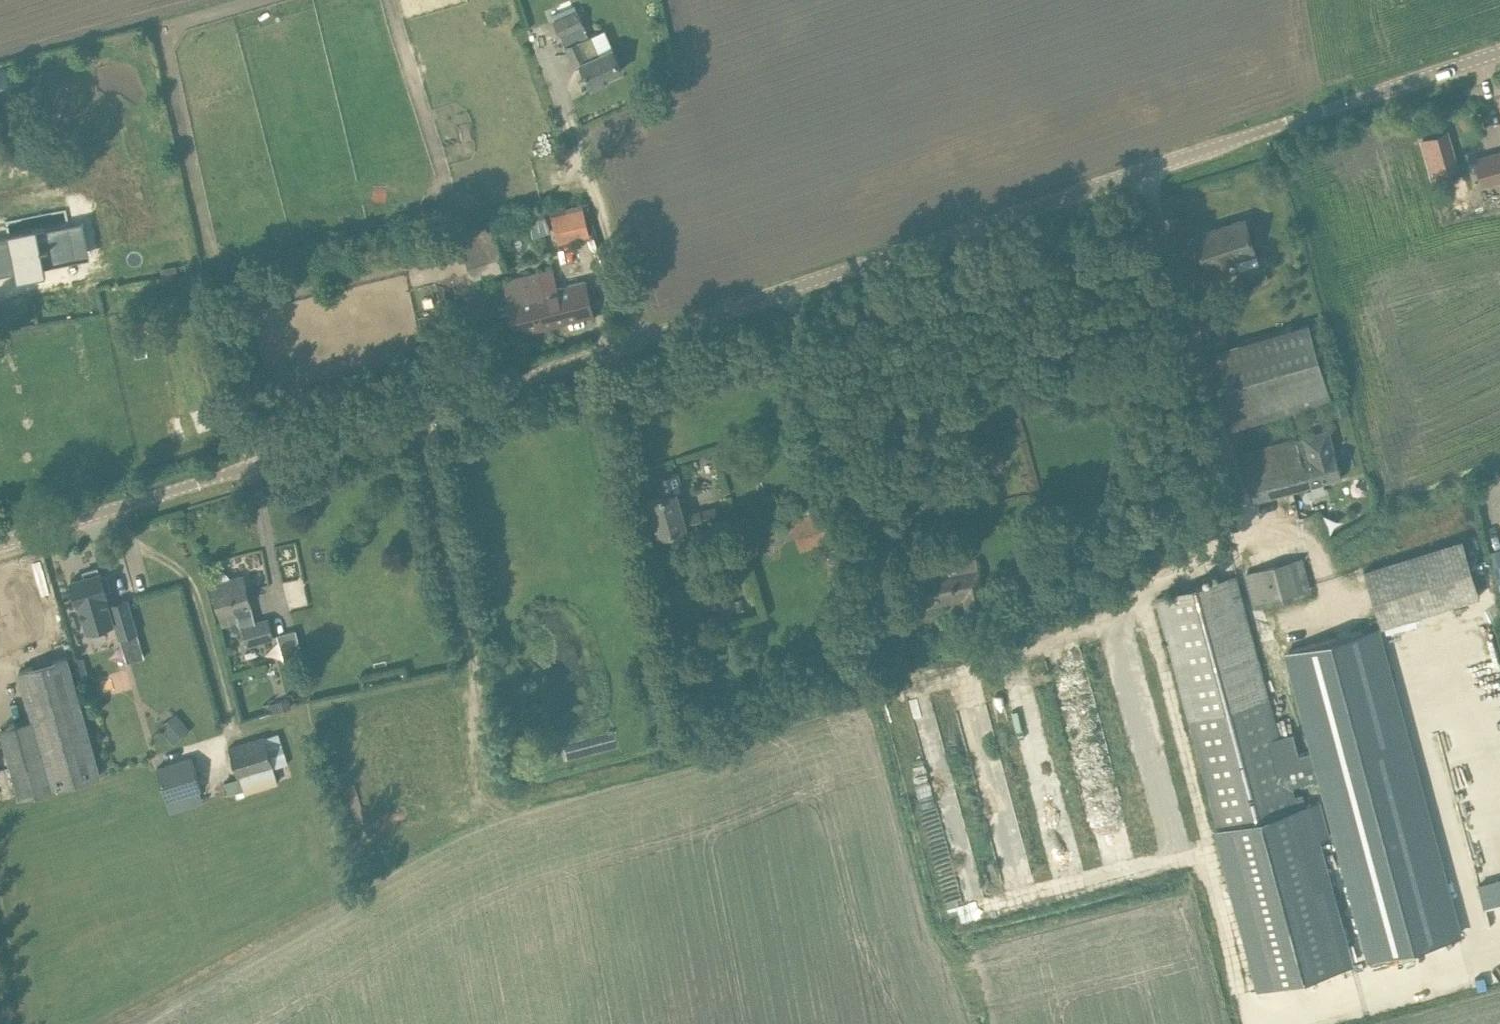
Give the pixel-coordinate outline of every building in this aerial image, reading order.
[(579,9),(555,20),(561,34),(586,23),(579,9)] [(586,23),(561,34),(567,48),(575,66),(581,63),(592,86),(606,79),(605,77),(622,69),(613,51),(612,48),(601,53),(592,33),(591,34),(586,23)] [(1433,173),(1457,166),(1446,131),(1423,138),(1433,173)] [(1483,185),(1499,180),(1499,151),(1475,158),(1483,185)] [(560,243),(592,235),(586,208),(554,216),(560,243)] [(528,213),(531,224),(530,225),(534,236),(551,230),(546,218),(540,221),(537,210),(528,213)] [(3,254),(5,262),(34,255),(32,247),(62,240),(56,211),(25,219),(24,213),(0,219),(0,254),(3,254)] [(1191,254),(1202,251),(1207,267),(1256,251),(1245,218),(1196,233),(1197,235),(1186,238),(1191,254)] [(474,278),(507,268),(494,225),(460,236),(474,278)] [(594,314),(589,295),(585,280),(557,287),(552,268),(504,281),(517,333),(594,314)] [(1199,301),(1209,334),(1214,351),(1208,353),(1230,427),(1294,408),(1295,412),(1301,410),(1300,406),(1331,397),(1308,323),(1230,346),(1225,328),(1230,327),(1219,295),(1199,301)] [(1342,476),(1337,456),(1334,448),(1329,427),(1295,438),(1241,452),(1254,500),(1342,476)] [(656,477),(661,495),(650,498),(660,534),(702,522),(699,511),(684,515),(677,491),(683,489),(677,471),(656,477)] [(1377,540),(1385,537),(1377,519),(1370,522),(1377,539),(1377,540)] [(1462,538),(1364,567),(1382,625),(1479,596),(1462,538)] [(984,602),(977,558),(948,563),(946,554),(909,561),(917,605),(965,596),(966,605),(984,602)] [(1305,557),(1246,572),(1254,606),(1254,607),(1314,591),(1313,589),(1305,557)] [(100,571),(71,580),(78,603),(79,603),(87,630),(115,622),(119,637),(123,636),(125,643),(139,639),(137,632),(127,599),(109,604),(106,595),(107,595),(100,571)] [(242,627),(243,627),(247,643),(274,636),(269,618),(256,622),(248,593),(243,574),(212,582),(220,612),(223,624),(237,620),(242,627)] [(1235,576),(1157,597),(1218,826),(1213,828),(1256,989),(1354,963),(1310,802),(1297,805),(1235,576)] [(741,597),(734,599),(737,610),(744,607),(741,597)] [(1461,934),(1377,625),(1284,650),(1367,959),(1461,934)] [(100,773),(73,675),(68,656),(19,669),(25,689),(33,719),(1,728),(19,795),(100,773)] [(174,740),(189,727),(175,710),(160,723),(174,740)] [(242,789),(239,778),(241,777),(245,792),(277,783),(273,767),(280,765),(276,753),(284,750),(278,732),(265,736),(265,735),(229,746),(238,776),(224,780),(228,793),(242,789)] [(159,768),(165,789),(168,800),(189,793),(191,797),(195,796),(194,791),(199,790),(191,759),(159,768)]
